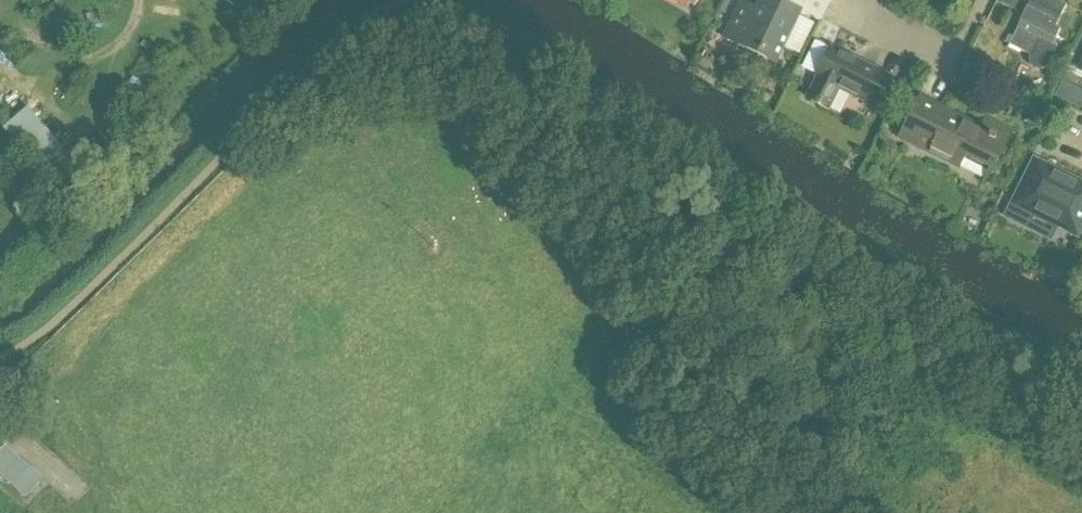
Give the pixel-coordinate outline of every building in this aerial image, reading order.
[(725,39),(775,64),(801,12),(776,0),(761,0),(757,9),(743,3),(725,39)] [(1044,68),(1047,65),(1056,47),(1053,45),(1060,31),(1055,29),(1067,5),(1055,0),(1026,0),(1019,13),(1023,15),(1009,45),(1031,56),(1029,60),(1031,65),(1034,69),(1040,69),(1044,68)] [(878,108),(893,79),(830,48),(816,77),(818,77),(807,98),(827,108),(837,88),(878,108)] [(141,82),(133,76),(125,87),(134,93),(141,82)] [(1077,107),(1081,97),(1081,91),(1063,81),(1055,96),(1077,107)] [(979,128),(920,99),(901,138),(985,179),(1010,128),(986,116),(979,128)] [(45,166),(63,150),(64,150),(29,109),(4,130),(39,171),(45,166)] [(1031,158),(1006,209),(1007,209),(1002,221),(1026,232),(1032,221),(1079,244),(1081,237),(1081,182),(1031,158)] [(26,499),(43,479),(5,446),(0,451),(0,476),(26,499)]
